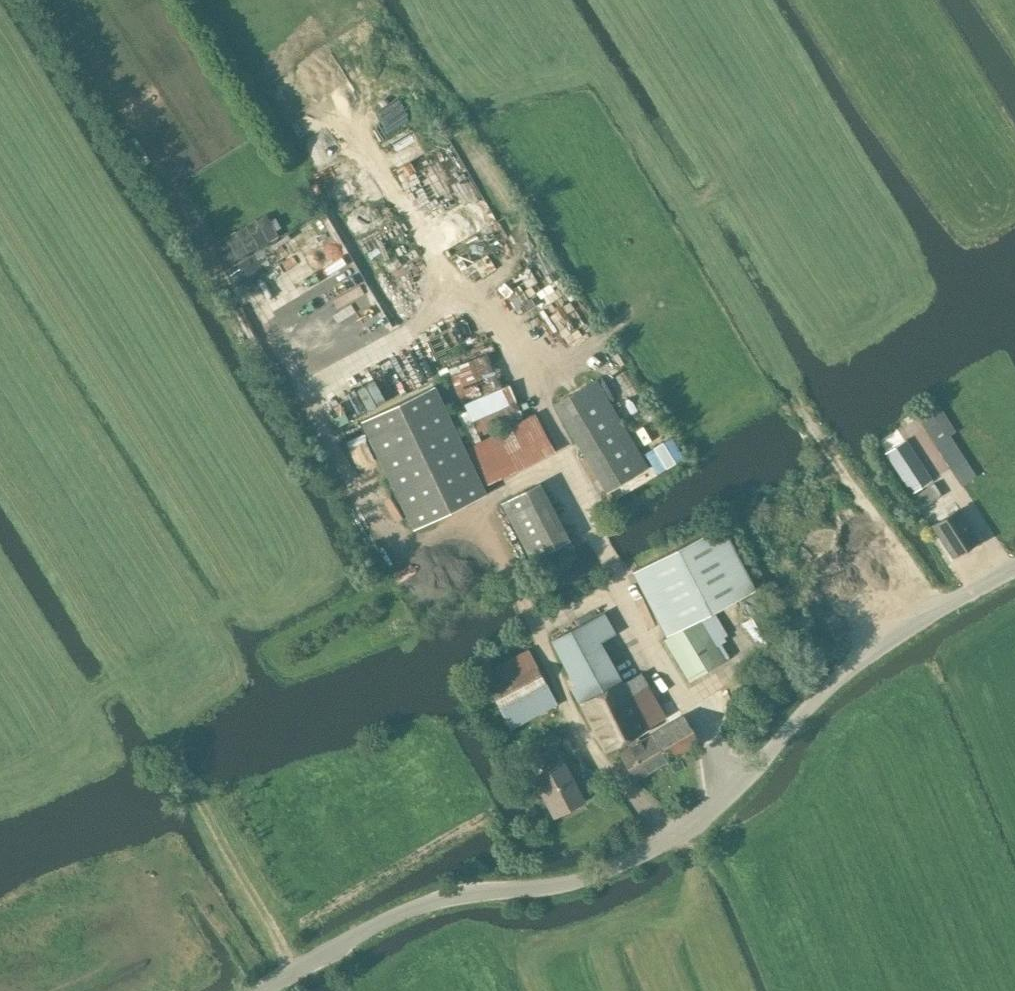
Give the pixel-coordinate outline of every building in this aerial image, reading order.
[(477,436),(522,416),(509,385),(502,388),(486,352),(448,369),(477,436)] [(605,491),(648,466),(595,378),(553,403),(605,491)] [(359,429),(417,534),(487,496),(429,390),(359,429)] [(954,433),(938,406),(920,417),(936,444),(954,433)] [(893,424),(875,435),(886,452),(904,440),(893,424)] [(912,493),(932,479),(905,439),(904,440),(886,452),(885,453),(912,493)] [(933,483),(910,498),(919,510),(942,496),(933,483)] [(532,560),(565,543),(535,486),(502,502),(532,560)] [(933,524),(953,555),(976,540),(957,509),(933,524)] [(632,570),(665,634),(754,588),(721,524),(632,570)] [(588,716),(648,684),(643,675),(624,685),(602,643),(615,636),(601,611),(551,638),(576,684),(572,686),(588,716)] [(688,680),(723,658),(699,618),(663,639),(688,680)] [(760,661),(780,649),(761,619),(742,630),(760,661)] [(511,727),(556,703),(528,649),(482,673),(511,727)] [(667,719),(648,684),(588,716),(607,752),(667,719)] [(635,780),(699,743),(682,715),(618,752),(635,780)] [(552,817),(584,799),(563,761),(554,745),(541,753),(546,770),(530,779),(552,817)]
